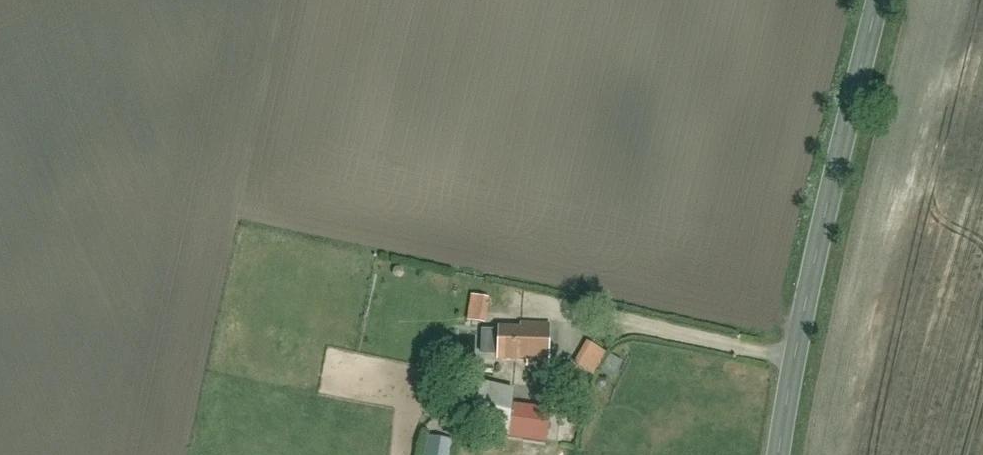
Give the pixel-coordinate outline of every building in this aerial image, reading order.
[(509,333),(508,371),(554,372),(555,334),(509,333)] [(521,403),(515,443),(545,448),(551,407),(521,403)]
